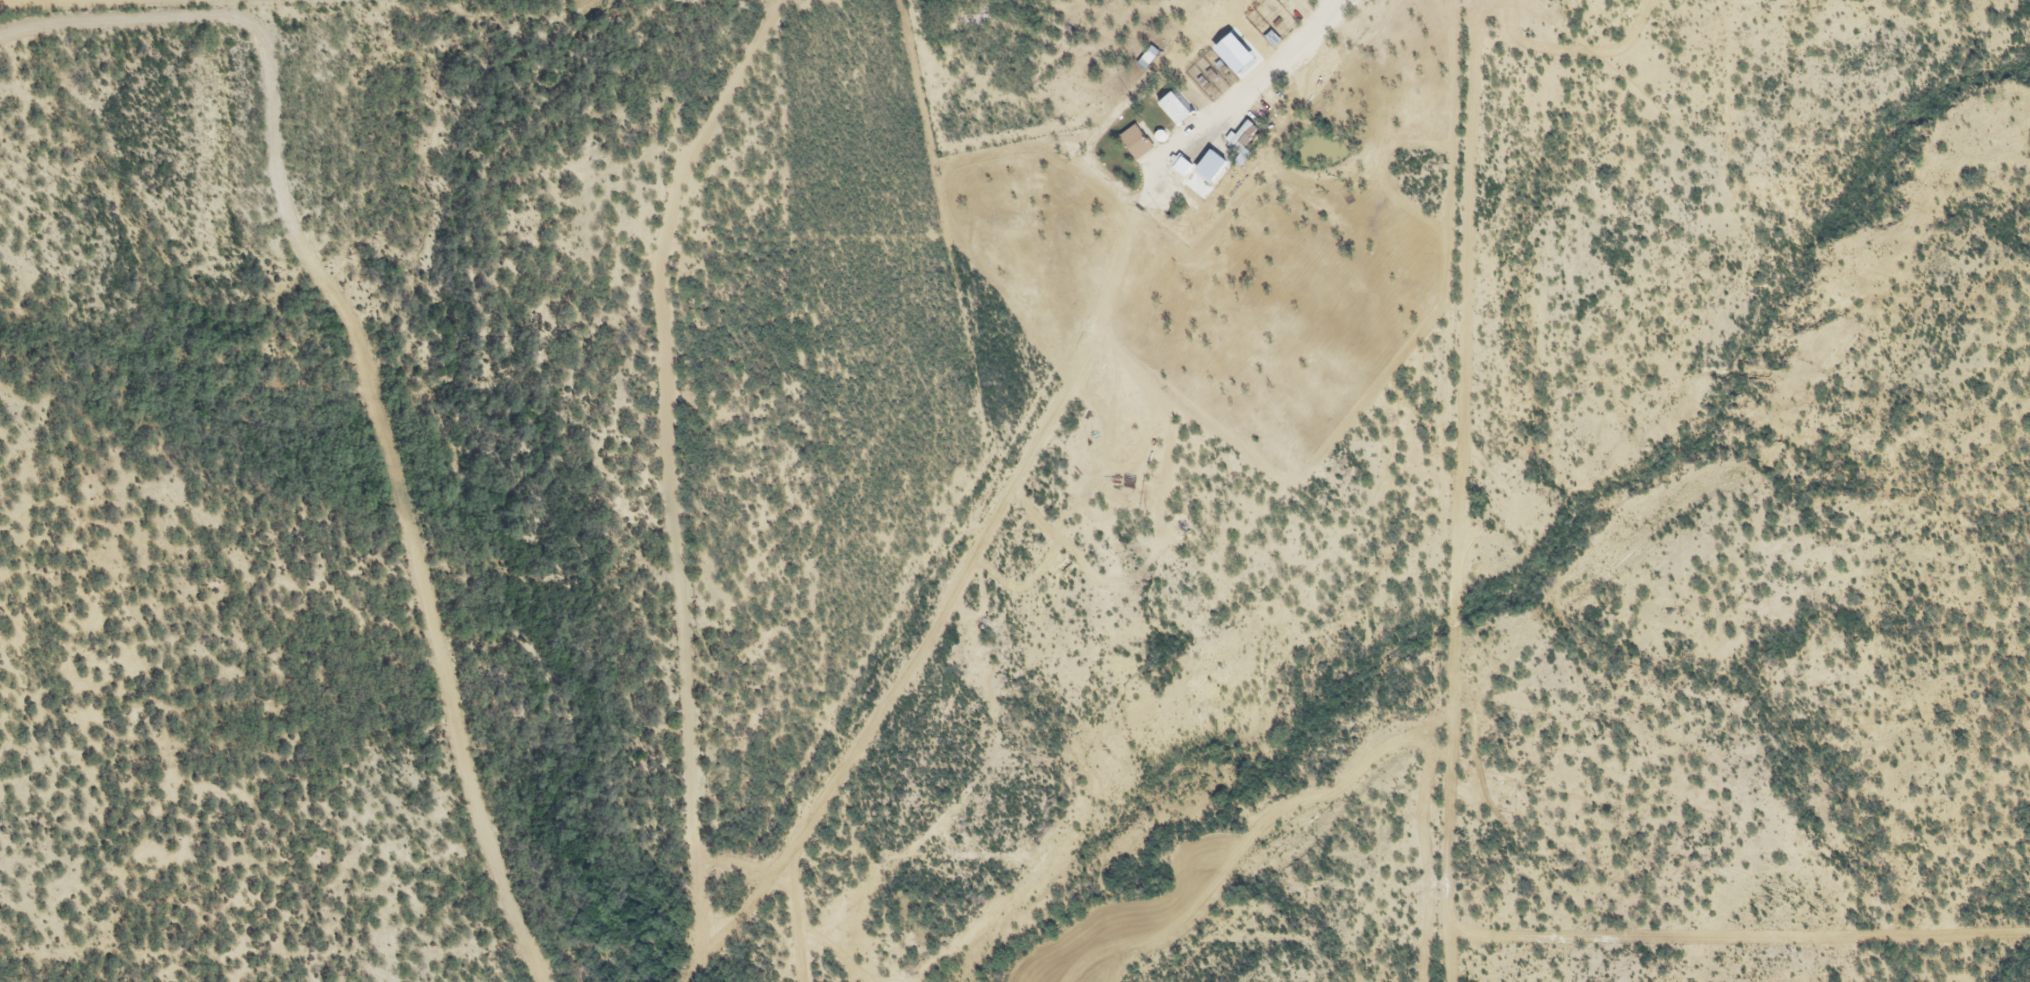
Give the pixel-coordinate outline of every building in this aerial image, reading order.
[(1195,162),(1208,175),(1225,159),(1212,146),(1195,162)]
